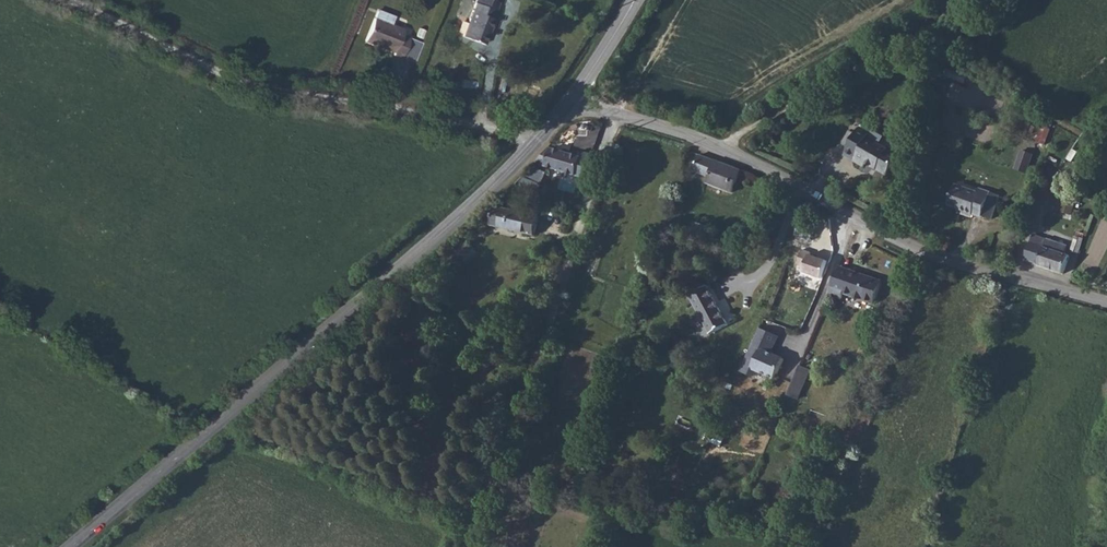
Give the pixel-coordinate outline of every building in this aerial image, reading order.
[(450,22),(473,30),(484,4),(482,3),(483,0),(460,0),(450,22)] [(496,50),(512,6),(501,2),(486,44),(479,41),(478,44),(496,50)] [(390,20),(361,11),(352,34),(381,45),(380,47),(388,49),(396,29),(388,25),(390,20)] [(828,126),(821,138),(816,147),(838,159),(841,155),(862,166),(873,146),(839,129),(842,124),(831,120),(828,126)] [(814,134),(821,138),(828,126),(820,121),(814,134)] [(1046,141),(1050,128),(1042,125),(1038,138),(1046,141)] [(1014,168),(1028,173),(1035,152),(1021,148),(1014,168)] [(549,172),(555,155),(543,149),(529,164),(549,172)] [(570,162),(555,155),(549,172),(575,183),(579,170),(581,162),(571,158),(570,162)] [(697,181),(702,165),(685,160),(680,175),(697,181)] [(727,172),(715,169),(702,165),(697,181),(695,188),(721,195),(727,172)] [(955,210),(970,214),(988,220),(996,195),(976,188),(975,192),(952,184),(945,206),(955,210)] [(490,210),(482,209),(481,217),(528,231),(536,203),(508,194),(504,207),(491,203),(490,210)] [(968,220),(970,214),(955,210),(954,215),(968,220)] [(797,225),(795,234),(811,238),(813,228),(797,225)] [(1080,233),(1071,231),(1066,248),(1075,251),(1080,233)] [(1032,262),(1040,237),(1027,232),(1019,259),(1032,262)] [(470,246),(461,236),(450,245),(458,254),(470,246)] [(1060,243),(1040,237),(1032,262),(1058,271),(1063,255),(1057,253),(1060,243)] [(738,245),(736,250),(750,255),(752,249),(738,245)] [(798,252),(791,251),(788,266),(794,268),(794,273),(813,277),(816,260),(796,257),(798,252)] [(879,282),(838,266),(827,296),(836,301),(839,295),(869,306),(879,282)] [(700,307),(682,314),(699,358),(717,350),(700,307)] [(772,340),(753,332),(738,370),(745,373),(749,382),(758,378),(771,383),(778,362),(765,357),(772,340)] [(806,372),(796,369),(786,399),(796,403),(806,372)] [(745,373),(738,370),(736,377),(749,382),(745,373)]
